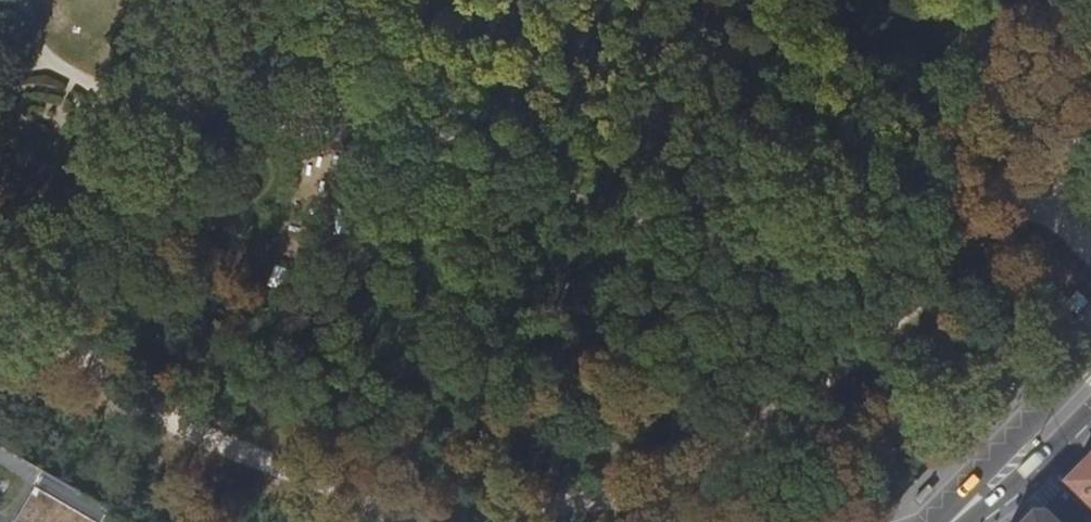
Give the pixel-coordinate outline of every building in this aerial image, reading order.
[(1067,484),(1090,507),(1090,460),(1067,484)] [(11,521),(95,521),(32,485),(11,521)]
